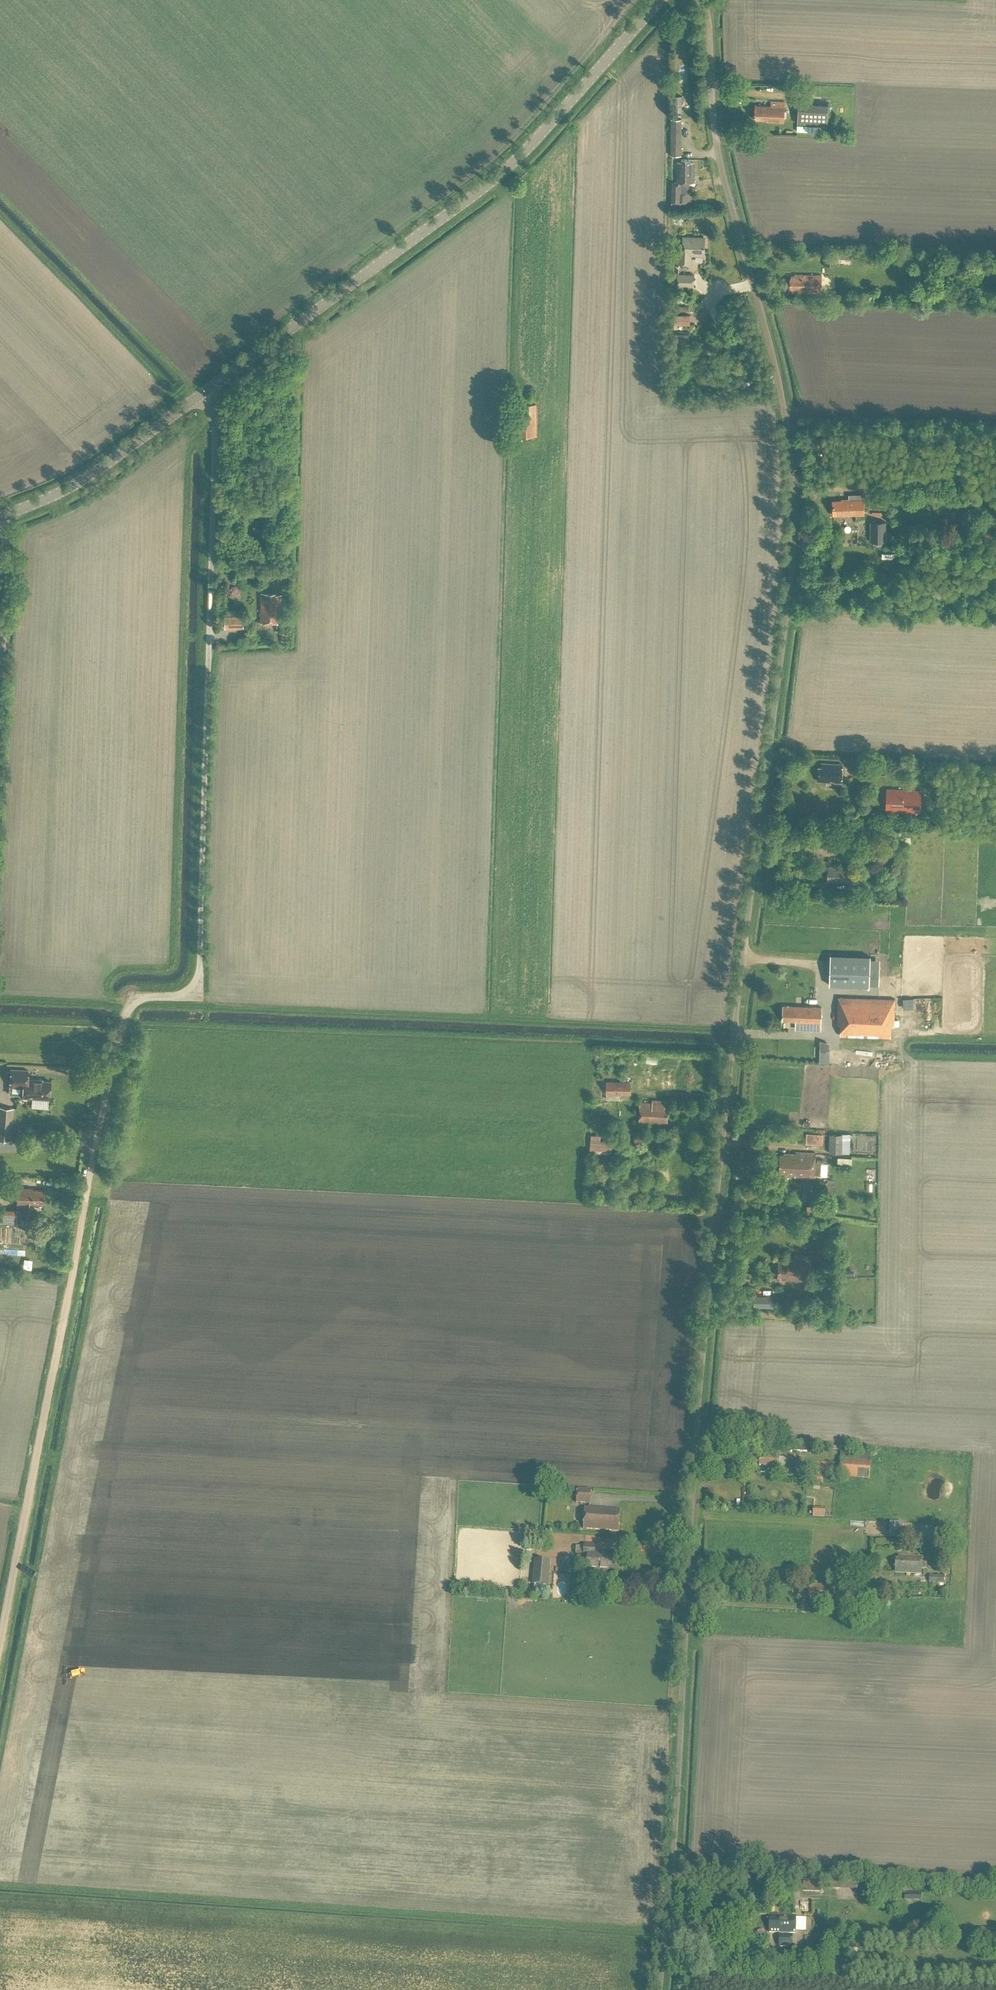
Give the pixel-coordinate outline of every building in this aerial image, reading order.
[(671,95),(671,110),(680,110),(680,95),(671,95)] [(767,119),(767,121),(784,121),(785,101),(771,100),(771,105),(755,105),(754,119),(767,119)] [(798,102),(797,122),(827,124),(828,104),(798,102)] [(671,118),(671,155),(681,155),(681,118),(671,118)] [(690,162),(690,159),(681,159),(681,162),(677,162),(677,170),(677,182),(672,182),(671,206),(691,207),(691,192),(689,192),(689,182),(694,183),(694,173),(695,174),(695,170),(694,170),(694,162),(690,162)] [(683,236),(683,246),(679,246),(678,263),(691,263),(692,255),(704,255),(705,237),(683,236)] [(836,252),(824,252),(824,266),(836,266),(836,252)] [(694,273),(678,273),(677,287),(694,287),(694,273)] [(792,287),(792,291),(821,292),(822,275),(795,274),(795,276),(791,276),(791,279),(790,279),(790,287),(792,287)] [(694,314),(676,314),(676,324),(694,324),(694,314)] [(536,432),(535,404),(523,404),(523,407),(519,407),(519,415),(517,415),(517,433),(536,432)] [(864,514),(863,494),(849,494),(849,499),(841,499),(841,500),(833,500),(833,515),(864,514)] [(873,512),(873,521),(886,521),(886,512),(873,512)] [(886,521),(870,521),(870,540),(886,540),(886,521)] [(261,592),(261,623),(281,623),(282,595),(276,595),(276,592),(261,592)] [(226,616),(226,628),(244,627),(243,616),(226,616)] [(834,779),(834,781),(842,782),(843,764),(822,762),(822,767),(818,767),(818,780),(830,781),(830,779),(834,779)] [(886,788),(885,810),(921,812),(922,789),(886,788)] [(827,866),(827,881),(848,881),(848,867),(827,866)] [(829,955),(829,985),(879,985),(879,955),(829,955)] [(840,1023),(840,1035),(891,1037),(891,1025),(894,1025),(895,998),(838,996),(837,1023),(840,1023)] [(916,1007),(916,997),(906,998),(906,1008),(916,1007)] [(795,1020),(795,1021),(821,1022),(822,1006),(783,1005),(782,1019),(795,1020)] [(822,1061),(831,1061),(831,1040),(822,1040),(822,1061)] [(22,1096),(49,1098),(50,1081),(42,1080),(42,1079),(27,1078),(28,1069),(11,1068),(10,1084),(23,1085),(22,1096)] [(606,1093),(631,1094),(631,1081),(607,1080),(606,1093)] [(640,1102),(639,1122),(667,1123),(668,1107),(665,1107),(665,1100),(652,1099),(652,1102),(640,1102)] [(10,1140),(13,1108),(0,1106),(0,1139),(10,1140)] [(807,1132),(807,1144),(826,1144),(826,1138),(823,1138),(823,1133),(807,1132)] [(841,1151),(841,1134),(830,1133),(830,1151),(841,1151)] [(601,1135),(592,1134),(591,1148),(611,1150),(612,1141),(600,1140),(601,1135)] [(788,1173),(788,1175),(812,1176),(812,1175),(820,1175),(821,1162),(824,1162),(824,1159),(818,1158),(818,1159),(813,1159),(813,1152),(789,1151),(789,1152),(784,1152),(784,1153),(780,1153),(779,1172),(785,1172),(785,1173),(788,1173)] [(32,1187),(17,1187),(16,1207),(23,1207),(23,1212),(31,1212),(32,1204),(36,1204),(36,1203),(44,1203),(44,1189),(32,1189),(32,1187)] [(0,1209),(0,1222),(17,1223),(17,1210),(0,1209)] [(828,1258),(829,1237),(818,1237),(817,1258),(828,1258)] [(781,1278),(810,1279),(811,1255),(788,1254),(788,1261),(779,1261),(778,1274),(781,1275),(781,1278)] [(758,1294),(757,1306),(777,1307),(778,1295),(758,1294)] [(760,1458),(760,1467),(768,1467),(768,1471),(779,1471),(779,1456),(769,1455),(761,1454),(760,1458)] [(871,1462),(841,1460),(840,1479),(870,1480),(871,1462)] [(592,1491),(577,1490),(576,1505),(591,1506),(592,1491)] [(585,1509),(583,1530),(619,1533),(621,1512),(585,1509)] [(891,1523),(891,1536),(905,1536),(905,1523),(891,1523)] [(610,1554),(595,1553),(595,1547),(584,1547),(584,1557),(588,1557),(587,1574),(620,1575),(621,1557),(610,1556),(610,1554)] [(896,1561),(895,1574),(921,1575),(923,1558),(899,1557),(898,1561),(896,1561)] [(535,1561),(533,1586),(549,1587),(551,1562),(535,1561)] [(944,1577),(929,1577),(929,1585),(944,1585),(944,1577)] [(847,1588),(834,1587),(809,1585),(808,1597),(810,1597),(810,1602),(822,1602),(822,1601),(824,1601),(824,1603),(833,1603),(834,1591),(839,1592),(839,1598),(847,1599),(847,1590),(847,1588)] [(770,1921),(769,1933),(796,1934),(796,1917),(772,1916),(772,1921),(770,1921)] [(980,1930),(979,1941),(995,1943),(995,1931),(980,1930)] [(793,1949),(793,1937),(779,1937),(779,1949),(793,1949)] [(806,1952),(824,1952),(824,1938),(806,1938),(806,1952)]
